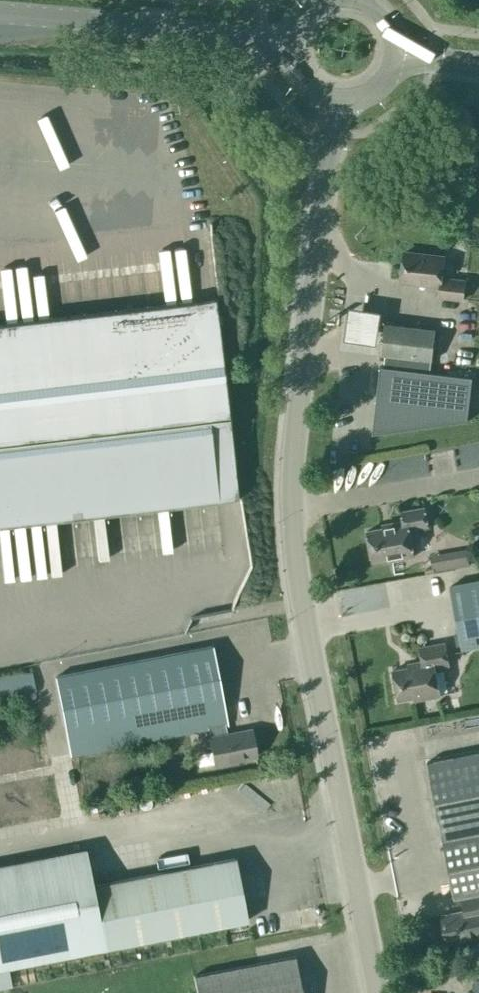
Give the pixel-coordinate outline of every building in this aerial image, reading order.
[(441,277),(444,257),(404,253),(400,280),(440,285),(439,297),(462,300),(465,280),(441,277)] [(218,299),(0,324),(0,525),(237,498),(217,325),(222,324),(221,315),(216,316),(215,308),(219,307),(218,299)] [(346,315),(341,348),(374,352),(378,319),(346,315)] [(431,360),(435,329),(385,323),(381,354),(385,355),(384,367),(380,366),(372,434),(467,421),(473,377),(429,372),(431,360)] [(345,485),(431,475),(429,453),(342,463),(345,485)] [(414,556),(409,529),(428,525),(424,507),(401,512),(403,521),(392,523),(393,526),(367,531),(372,560),(388,557),(389,561),(414,556)] [(466,548),(453,551),(455,568),(469,566),(466,548)] [(462,649),(478,646),(478,581),(450,586),(462,649)] [(444,643),(419,648),(422,661),(418,662),(419,665),(393,670),(398,700),(414,697),(415,700),(440,696),(435,667),(449,665),(444,643)] [(209,736),(214,764),(256,756),(250,728),(226,733),(225,725),(227,725),(212,646),(54,676),(70,755),(208,728),(209,736)] [(427,761),(454,899),(462,897),(464,910),(441,915),(447,943),(478,937),(478,751),(427,761)] [(0,865),(0,968),(106,948),(247,920),(235,858),(93,886),(85,848),(0,865)] [(197,992),(302,992),(295,956),(193,975),(197,992)]
